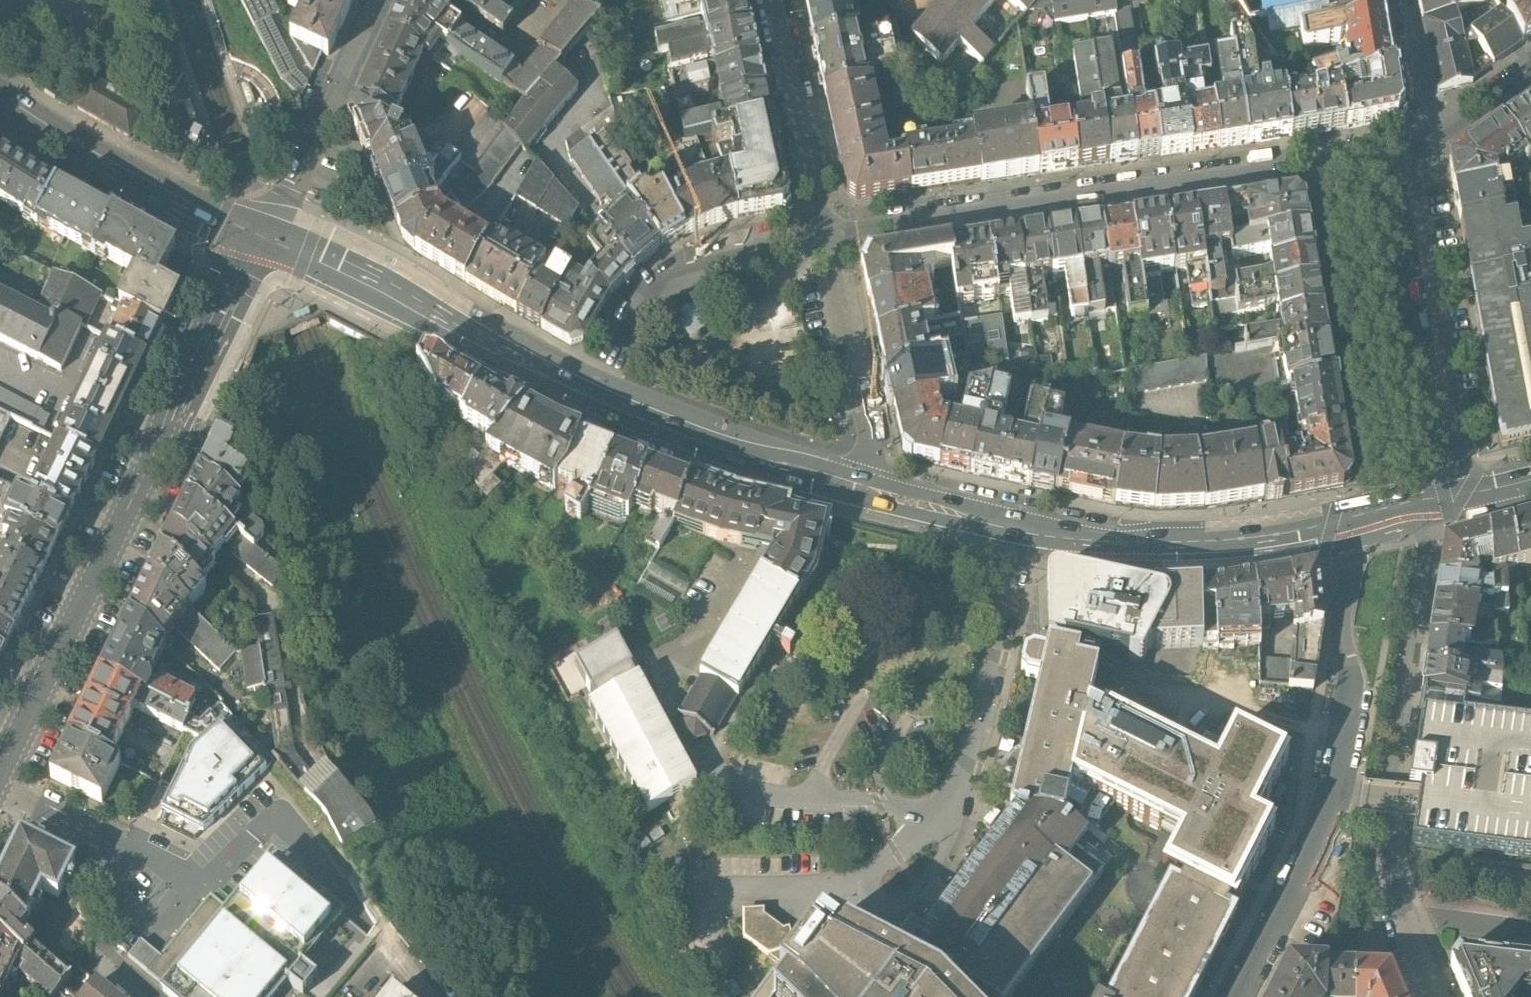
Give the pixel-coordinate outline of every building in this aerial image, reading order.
[(268,21),(267,21),(279,14),(273,0),(241,0),(254,27),(268,21)] [(350,8),(325,0),(292,0),(290,5),(309,14),(305,22),(300,20),(291,39),(323,54),(328,56),(338,34),(350,8)] [(424,54),(436,37),(448,46),(449,45),(460,29),(461,28),(439,11),(423,0),(403,0),(394,19),(389,30),(424,54)] [(439,11),(443,5),(447,0),(423,0),(439,11)] [(463,0),(464,5),(505,35),(514,22),(482,0),(463,0)] [(505,11),(512,17),(524,3),(520,0),(514,0),(505,11)] [(539,45),(544,49),(561,62),(562,61),(600,17),(591,9),(580,0),(576,0),(539,45)] [(591,9),(599,0),(580,0),(591,9)] [(669,0),(659,0),(664,20),(701,12),(702,11),(699,0),(697,0),(670,6),(669,0)] [(744,0),(704,0),(706,11),(744,2),(744,0)] [(814,42),(855,33),(848,3),(860,0),(804,0),(814,42)] [(911,37),(940,62),(957,42),(983,65),(995,51),(968,29),(994,0),(942,0),(911,37)] [(1027,14),(1028,13),(1038,1),(1037,0),(1010,0),(1027,14)] [(1038,1),(1028,13),(1053,9),(1051,0),(1037,0),(1038,1)] [(1113,0),(1051,0),(1053,9),(1055,26),(1116,17),(1113,0)] [(1130,116),(1151,112),(1145,104),(1139,69),(1135,70),(1132,53),(1136,52),(1128,0),(1113,0),(1116,17),(1130,116)] [(1271,34),(1298,29),(1330,23),(1329,18),(1326,4),(1303,8),(1302,0),(1259,0),(1262,15),(1267,14),(1271,34)] [(1326,4),(1329,18),(1330,23),(1387,13),(1386,9),(1384,0),(1325,0),(1326,4)] [(1423,23),(1453,12),(1485,0),(1417,0),(1423,23)] [(1523,6),(1505,18),(1523,45),(1530,40),(1530,0),(1519,0),(1523,6)] [(667,52),(710,43),(751,34),(744,2),(706,11),(702,11),(701,12),(705,31),(699,32),(698,27),(655,37),(658,54),(667,52)] [(1501,11),(1461,39),(1463,48),(1477,44),(1492,66),(1523,45),(1505,18),(1501,11)] [(1453,12),(1423,23),(1439,92),(1456,89),(1473,85),(1472,80),(1463,48),(1461,39),(1458,30),(1453,12)] [(1387,13),(1330,23),(1298,29),(1301,45),(1337,38),(1340,36),(1343,35),(1345,44),(1342,47),(1343,55),(1347,57),(1349,66),(1343,68),(1345,85),(1396,68),(1387,13)] [(268,21),(254,27),(281,80),(302,99),(308,85),(295,73),(268,21)] [(460,29),(449,45),(486,70),(526,100),(540,84),(523,73),(460,29)] [(355,106),(352,112),(390,129),(393,122),(424,54),(389,30),(379,51),(369,73),(355,106)] [(1249,142),(1292,136),(1284,93),(1284,91),(1271,92),(1271,91),(1260,93),(1259,94),(1254,95),(1257,87),(1251,49),(1244,31),(1232,34),(1233,39),(1234,51),(1249,142)] [(814,42),(820,69),(893,54),(889,38),(857,44),(855,33),(814,42)] [(713,58),(716,72),(757,63),(751,34),(710,43),(713,58)] [(313,74),(323,54),(291,39),(313,74)] [(1215,42),(1217,54),(1234,51),(1233,39),(1215,42)] [(708,59),(713,58),(710,43),(667,52),(671,67),(668,68),(671,82),(693,77),(690,65),(708,60),(708,59)] [(561,62),(544,49),(523,73),(540,84),(554,70),(561,62)] [(1092,53),(1103,121),(1121,118),(1111,50),(1092,53)] [(1249,142),(1234,51),(1217,54),(1225,101),(1214,103),(1221,146),(1249,142)] [(1092,123),(1103,121),(1092,53),(1074,56),(1082,113),(1090,112),(1092,123)] [(897,69),(893,54),(820,69),(826,96),(866,87),(864,76),(897,69)] [(1193,151),(1179,63),(1178,59),(1155,63),(1158,83),(1160,85),(1162,98),(1165,99),(1166,104),(1153,106),(1154,111),(1161,155),(1193,151)] [(1193,151),(1221,146),(1214,103),(1214,100),(1203,102),(1199,78),(1210,77),(1207,59),(1179,63),(1193,151)] [(576,90),(577,74),(562,61),(561,62),(554,70),(576,90)] [(718,83),(722,101),(764,92),(757,63),(716,72),(718,83)] [(1404,112),(1396,68),(1345,85),(1341,86),(1347,128),(1398,121),(1404,112)] [(522,146),(525,150),(576,90),(554,70),(540,84),(526,100),(527,101),(509,125),(506,129),(507,129),(522,146)] [(714,84),(718,83),(716,72),(693,77),(671,82),(675,100),(710,93),(709,89),(715,88),(714,84)] [(453,73),(437,90),(454,106),(471,86),(453,73)] [(91,80),(75,108),(129,138),(145,109),(91,80)] [(826,96),(838,149),(882,139),(869,86),(866,87),(826,96)] [(1295,91),(1284,93),(1292,136),(1347,128),(1341,86),(1304,95),(1301,92),(1297,95),(1295,91)] [(1078,167),(1071,126),(1069,112),(1057,114),(1060,127),(1051,128),(1045,87),(1027,90),(1032,124),(1040,173),(1078,167)] [(726,118),(729,129),(770,120),(764,92),(722,101),(726,118)] [(1504,126),(1516,144),(1530,165),(1530,107),(1504,126)] [(266,111),(256,108),(253,118),(263,121),(266,111)] [(490,109),(454,157),(461,162),(475,172),(507,129),(506,129),(509,125),(490,109)] [(593,145),(591,146),(632,207),(646,197),(630,173),(631,172),(632,169),(624,159),(619,159),(605,138),(616,129),(612,111),(583,131),(593,145)] [(1137,159),(1161,155),(1154,111),(1151,112),(1130,116),(1137,159)] [(365,145),(374,165),(414,148),(410,139),(390,129),(352,112),(365,145)] [(729,129),(726,118),(721,119),(720,113),(680,121),(685,138),(713,133),(729,129)] [(1137,159),(1130,116),(1121,118),(1103,121),(1110,162),(1137,159)] [(747,173),(730,177),(740,217),(758,214),(782,211),(785,206),(788,201),(770,120),(729,129),(713,133),(718,145),(732,142),(735,154),(737,156),(742,154),(747,173)] [(685,138),(680,121),(674,122),(681,139),(685,138)] [(1078,167),(1110,162),(1103,121),(1092,123),(1071,126),(1078,167)] [(1013,177),(1040,173),(1032,124),(974,132),(975,142),(982,182),(1013,177)] [(1456,191),(1510,181),(1515,180),(1513,170),(1517,168),(1522,179),(1527,178),(1526,178),(1530,177),(1530,165),(1516,144),(1504,126),(1458,157),(1450,162),(1456,191)] [(204,132),(194,127),(189,136),(199,141),(204,132)] [(507,129),(475,172),(492,185),(522,146),(507,129)] [(566,142),(570,160),(573,159),(591,146),(593,145),(583,131),(566,142)] [(887,160),(882,139),(838,149),(847,192),(858,200),(896,194),(912,191),(907,157),(887,160)] [(954,186),(982,182),(975,142),(907,152),(907,157),(912,191),(954,186)] [(448,153),(438,145),(429,154),(420,159),(427,175),(448,153)] [(632,207),(591,146),(573,159),(584,176),(585,175),(596,191),(597,190),(609,208),(620,210),(619,217),(632,207)] [(379,178),(386,193),(427,175),(420,159),(414,148),(374,165),(379,178)] [(448,153),(427,175),(386,193),(392,208),(398,223),(438,206),(434,195),(461,162),(454,157),(448,153)] [(3,158),(0,162),(0,202),(37,225),(57,190),(3,158)] [(536,162),(516,196),(568,226),(578,209),(536,162)] [(492,185),(475,172),(450,195),(465,212),(494,185),(492,185)] [(696,185),(696,183),(699,182),(694,174),(682,179),(686,189),(696,185)] [(713,224),(740,217),(730,177),(729,176),(699,182),(696,183),(696,185),(686,189),(666,197),(686,235),(713,224)] [(1456,191),(1461,221),(1514,212),(1511,197),(1513,197),(1510,181),(1456,191)] [(114,220),(57,190),(37,225),(95,256),(114,220)] [(686,235),(666,197),(664,193),(653,200),(646,197),(632,207),(661,248),(686,235)] [(1224,207),(1227,226),(1247,223),(1249,237),(1309,228),(1305,203),(1295,196),(1254,202),(1224,207)] [(442,215),(438,206),(398,223),(405,239),(416,251),(446,269),(465,280),(488,242),(442,215)] [(661,248),(632,207),(619,217),(605,230),(600,234),(603,237),(633,271),(637,267),(661,248)] [(1224,207),(1196,211),(1209,294),(1225,292),(1224,288),(1219,254),(1221,250),(1231,248),(1229,240),(1227,226),(1224,207)] [(1514,212),(1461,221),(1469,264),(1493,402),(1504,448),(1530,442),(1530,209),(1514,212)] [(1167,215),(1175,270),(1187,269),(1192,307),(1211,304),(1210,301),(1209,294),(1196,211),(1167,215)] [(1167,215),(1134,220),(1148,315),(1148,316),(1169,313),(1168,303),(1165,303),(1160,272),(1175,270),(1167,215)] [(175,251),(114,220),(95,256),(127,273),(128,271),(137,276),(157,287),(175,251)] [(1104,224),(1110,267),(1110,270),(1128,268),(1129,273),(1123,274),(1130,317),(1148,315),(1134,220),(1104,224)] [(1104,224),(1076,228),(1088,314),(1105,312),(1099,268),(1110,267),(1104,224)] [(1072,317),(1088,314),(1076,228),(1047,233),(1054,275),(1065,273),(1072,317)] [(1309,228),(1249,237),(1229,240),(1231,248),(1232,257),(1270,251),(1272,263),(1314,255),(1311,240),(1309,228)] [(512,308),(518,311),(537,278),(546,263),(539,259),(494,232),(488,242),(465,280),(491,295),(512,308)] [(1019,236),(1032,320),(1033,323),(1049,320),(1042,277),(1054,275),(1047,233),(1034,235),(1034,234),(1019,236)] [(1019,236),(989,241),(997,289),(1010,287),(1015,322),(1032,320),(1019,236)] [(591,327),(609,296),(623,282),(633,271),(603,237),(589,249),(603,265),(586,281),(573,273),(572,274),(541,325),(572,343),(583,340),(591,327)] [(989,241),(950,246),(953,268),(959,301),(998,296),(997,289),(989,241)] [(864,268),(871,297),(926,285),(925,282),(934,280),(932,271),(953,268),(950,246),(908,253),(870,258),(864,268)] [(1316,270),(1314,255),(1272,263),(1274,274),(1236,281),(1237,286),(1239,296),(1318,283),(1316,270)] [(541,325),(572,274),(556,265),(546,283),(537,278),(518,311),(534,321),(541,325)] [(121,309),(125,312),(126,311),(162,329),(178,297),(161,288),(157,287),(137,276),(129,293),(121,309)] [(39,309),(61,320),(83,330),(86,332),(100,299),(54,278),(39,309)] [(1320,295),(1318,283),(1239,296),(1236,297),(1238,310),(1239,312),(1267,307),(1277,299),(1279,312),(1277,313),(1278,318),(1285,317),(1323,310),(1320,295)] [(935,324),(926,285),(871,297),(879,336),(935,324)] [(1209,294),(1210,301),(1236,297),(1239,296),(1237,286),(1224,288),(1225,292),(1209,294)] [(1238,310),(1236,297),(1210,301),(1211,304),(1213,314),(1238,310)] [(39,364),(61,320),(39,309),(36,316),(0,299),(0,345),(39,364)] [(682,318),(681,319),(679,324),(679,328),(680,332),(682,336),(685,339),(689,340),(692,341),(695,341),(698,340),(700,338),(703,336),(705,333),(706,329),(707,325),(710,318),(684,310),(681,316),(682,318)] [(1251,351),(1282,346),(1328,338),(1325,320),(1323,310),(1285,317),(1286,327),(1283,328),(1271,331),(1248,334),(1251,351)] [(125,312),(110,343),(146,361),(155,344),(162,329),(126,311),(125,312)] [(888,375),(929,365),(927,353),(928,352),(925,343),(964,335),(962,325),(961,318),(935,324),(879,336),(888,375)] [(964,335),(967,356),(974,355),(1008,362),(1007,351),(1002,319),(962,325),(964,335)] [(61,375),(83,330),(61,320),(39,364),(43,366),(61,375)] [(1251,351),(1248,334),(1238,336),(1236,325),(1215,329),(1219,356),(1251,351)] [(1332,361),(1328,338),(1282,346),(1288,385),(1294,384),(1334,377),(1332,361)] [(109,343),(84,395),(122,412),(134,385),(146,361),(110,343),(109,343)] [(1282,346),(1251,351),(1219,356),(1213,357),(1215,372),(1219,396),(1228,396),(1288,385),(1282,346)] [(463,412),(482,379),(426,348),(418,361),(437,400),(444,396),(447,397),(445,401),(463,412)] [(1186,348),(1180,349),(1182,362),(1188,361),(1186,348)] [(1007,351),(1008,362),(1040,369),(1038,358),(1037,353),(1017,349),(1017,353),(1007,351)] [(1038,358),(1040,369),(1054,373),(1051,356),(1038,358)] [(1215,372),(1213,357),(1206,358),(1207,374),(1215,372)] [(1207,374),(1206,358),(1188,361),(1182,362),(1138,370),(1135,394),(1207,382),(1207,374)] [(888,375),(895,406),(936,397),(951,393),(944,362),(929,365),(888,375)] [(1334,377),(1294,384),(1302,434),(1305,433),(1324,430),(1325,435),(1343,433),(1339,402),(1334,377)] [(493,438),(525,403),(482,379),(463,412),(461,416),(485,429),(484,430),(493,438)] [(951,467),(972,472),(991,386),(992,385),(970,389),(963,425),(951,422),(941,465),(951,467)] [(981,473),(1004,479),(1015,427),(1003,424),(1011,391),(991,386),(972,472),(981,473)] [(0,394),(0,417),(11,422),(34,434),(43,414),(0,394)] [(109,437),(122,412),(84,395),(58,445),(97,463),(109,437)] [(942,420),(936,397),(895,406),(905,452),(909,455),(913,458),(941,465),(951,422),(942,420)] [(1025,429),(1015,427),(1004,479),(1017,482),(1031,485),(1048,408),(1048,406),(1032,401),(1025,429)] [(505,454),(521,464),(559,423),(525,403),(493,438),(480,452),(470,463),(469,463),(478,481),(481,478),(487,484),(497,475),(490,469),(505,454)] [(1038,487),(1058,491),(1069,439),(1057,436),(1063,411),(1048,408),(1031,485),(1038,487)] [(11,422),(0,417),(0,445),(11,422)] [(553,482),(557,478),(567,467),(581,431),(559,423),(521,464),(553,482)] [(1307,445),(1282,450),(1289,494),(1345,485),(1351,476),(1343,433),(1325,435),(1324,430),(1305,433),(1307,445)] [(580,512),(591,496),(601,479),(614,445),(581,431),(567,467),(557,478),(572,484),(574,483),(575,481),(583,485),(581,489),(573,492),(566,503),(580,512)] [(218,433),(201,469),(236,496),(249,478),(237,442),(218,433)] [(1117,503),(1125,451),(1069,439),(1058,491),(1082,496),(1117,503)] [(1264,498),(1289,494),(1282,450),(1280,440),(1256,444),(1264,498)] [(463,450),(470,463),(480,452),(470,442),(463,450)] [(1256,444),(1196,453),(1204,508),(1237,503),(1264,498),(1256,444)] [(97,463),(58,445),(31,501),(70,519),(97,463)] [(627,512),(634,501),(638,494),(650,459),(614,445),(601,479),(591,496),(627,512)] [(1148,509),(1156,509),(1162,454),(1148,453),(1148,454),(1125,451),(1117,503),(1134,507),(1148,509)] [(1177,508),(1204,508),(1196,453),(1162,454),(1156,509),(1177,508)] [(658,545),(677,514),(691,476),(655,462),(650,459),(638,494),(634,501),(651,507),(652,504),(666,509),(663,515),(658,516),(645,536),(658,545)] [(201,469),(189,494),(235,530),(255,546),(264,535),(262,528),(259,526),(264,518),(236,496),(201,469)] [(499,478),(497,475),(487,484),(481,478),(478,481),(488,490),(499,478)] [(743,538),(763,543),(773,546),(783,506),(776,504),(752,499),(751,504),(740,501),(740,499),(734,497),(729,496),(728,498),(718,493),(721,488),(691,476),(677,514),(705,526),(703,531),(723,539),(742,543),(743,538)] [(11,526),(20,529),(56,547),(70,519),(31,501),(4,490),(0,499),(0,521),(11,526)] [(189,494),(175,524),(212,558),(221,547),(235,530),(189,494)] [(768,562),(762,571),(799,594),(799,593),(811,574),(819,542),(824,522),(783,511),(785,506),(783,506),(773,546),(772,551),(777,552),(770,563),(768,562)] [(1514,526),(1519,567),(1530,564),(1530,522),(1514,526)] [(175,524),(163,549),(197,582),(216,562),(212,558),(175,524)] [(56,547),(20,529),(11,526),(5,539),(0,537),(0,556),(5,559),(6,558),(42,575),(56,547)] [(1514,526),(1491,532),(1497,586),(1497,599),(1496,609),(1510,611),(1509,586),(1507,571),(1519,567),(1514,526)] [(281,568),(255,546),(235,530),(221,547),(231,556),(233,553),(273,586),(283,573),(281,568)] [(1491,532),(1447,542),(1442,579),(1497,586),(1491,532)] [(163,549),(151,573),(190,609),(206,590),(197,582),(163,549)] [(13,634),(30,607),(42,575),(6,558),(5,559),(0,570),(0,627),(13,634)] [(1290,570),(1295,614),(1290,685),(1313,687),(1323,624),(1318,573),(1318,566),(1290,570)] [(1128,586),(1071,571),(1058,568),(1053,572),(1048,574),(1048,585),(1050,637),(1080,644),(1095,648),(1142,658),(1150,644),(1203,643),(1203,584),(1128,586)] [(1278,572),(1255,576),(1260,631),(1271,630),(1271,618),(1295,614),(1290,570),(1278,572)] [(702,670),(737,693),(738,694),(772,638),(801,594),(799,593),(799,594),(762,571),(702,670)] [(151,573),(130,616),(160,644),(174,628),(220,670),(236,652),(190,609),(151,573)] [(1230,580),(1203,584),(1203,643),(1204,647),(1260,643),(1260,631),(1255,576),(1230,580)] [(1497,586),(1442,579),(1439,599),(1476,607),(1478,596),(1497,599),(1497,586)] [(1476,607),(1439,599),(1433,636),(1471,643),(1476,607)] [(130,616),(102,674),(147,697),(152,685),(149,679),(164,648),(160,644),(130,616)] [(272,616),(255,620),(260,649),(241,652),(247,688),(266,685),(278,763),(312,800),(335,779),(325,767),(313,777),(294,752),(272,616)] [(0,662),(13,634),(0,627),(0,662)] [(597,691),(589,696),(647,804),(697,777),(639,669),(637,670),(636,668),(641,666),(639,661),(637,657),(632,660),(631,659),(632,658),(617,629),(574,651),(590,680),(591,680),(597,691)] [(1471,643),(1433,636),(1429,663),(1501,675),(1504,675),(1506,660),(1476,658),(1472,661),(1469,661),(1471,643)] [(1089,704),(1096,667),(1076,661),(1078,653),(1080,644),(1050,637),(1024,750),(1015,753),(1009,758),(1005,770),(1010,772),(1006,788),(1014,790),(1010,807),(1015,808),(1008,818),(942,902),(899,960),(831,925),(819,941),(812,936),(796,955),(788,965),(780,975),(787,981),(774,996),(1010,996),(1104,870),(1085,856),(1078,849),(1088,834),(1073,824),(1063,818),(1072,782),(1089,704)] [(1501,675),(1429,663),(1425,687),(1467,693),(1499,698),(1501,675)] [(737,693),(702,670),(679,709),(683,712),(681,716),(683,728),(694,736),(706,732),(709,728),(713,731),(737,693)] [(98,681),(89,702),(128,721),(135,708),(183,731),(189,718),(147,697),(102,674),(98,681)] [(154,686),(152,685),(147,697),(189,718),(199,722),(210,712),(198,699),(162,682),(155,684),(154,686)] [(1425,687),(1412,778),(1423,780),(1422,787),(1421,796),(1420,802),(1418,817),(1416,834),(1530,858),(1530,721),(1464,711),(1467,693),(1425,687)] [(1099,708),(1089,704),(1072,782),(1167,832),(1175,836),(1159,867),(1182,879),(1232,905),(1236,907),(1252,878),(1281,822),(1263,813),(1295,753),(1234,721),(1215,756),(1113,703),(1104,699),(1099,708)] [(110,759),(128,721),(89,702),(79,720),(70,739),(110,759)] [(210,712),(199,722),(189,718),(183,731),(199,739),(199,743),(190,751),(161,810),(203,831),(275,759),(221,702),(210,712)] [(70,739),(51,778),(89,796),(102,803),(121,763),(110,759),(70,739)] [(342,845),(377,824),(371,814),(355,796),(338,776),(335,779),(312,800),(326,815),(342,845)] [(22,838),(0,883),(0,901),(25,922),(42,888),(58,896),(74,864),(22,838)] [(210,893),(160,955),(147,970),(166,986),(163,990),(172,996),(273,996),(286,981),(303,996),(310,988),(317,979),(300,964),(342,913),(272,856),(230,909),(210,893)] [(1229,927),(1237,911),(1231,908),(1232,905),(1182,879),(1180,883),(1170,877),(1164,890),(1109,996),(1193,996),(1229,927)] [(25,922),(0,901),(0,935),(62,988),(72,977),(30,941),(37,932),(25,922)] [(788,965),(796,955),(787,948),(798,945),(794,933),(791,922),(785,924),(766,910),(765,903),(754,903),(744,903),(744,931),(788,965)] [(389,926),(437,986),(448,977),(400,918),(389,926)] [(17,964),(25,970),(20,976),(45,996),(56,996),(63,989),(62,988),(0,935),(0,996),(1,996),(17,964)] [(141,938),(127,955),(147,970),(160,955),(141,938)] [(126,951),(130,947),(121,939),(117,943),(126,951)] [(1459,952),(1452,961),(1467,996),(1530,996),(1530,963),(1459,952)] [(1279,980),(1297,996),(1355,996),(1356,963),(1325,961),(1290,959),(1279,980)] [(1356,963),(1355,996),(1402,996),(1389,966),(1356,963)] [(1279,980),(1270,996),(1297,996),(1279,980)] [(97,982),(84,996),(115,996),(97,982)] [(63,989),(56,996),(73,996),(63,989)]
